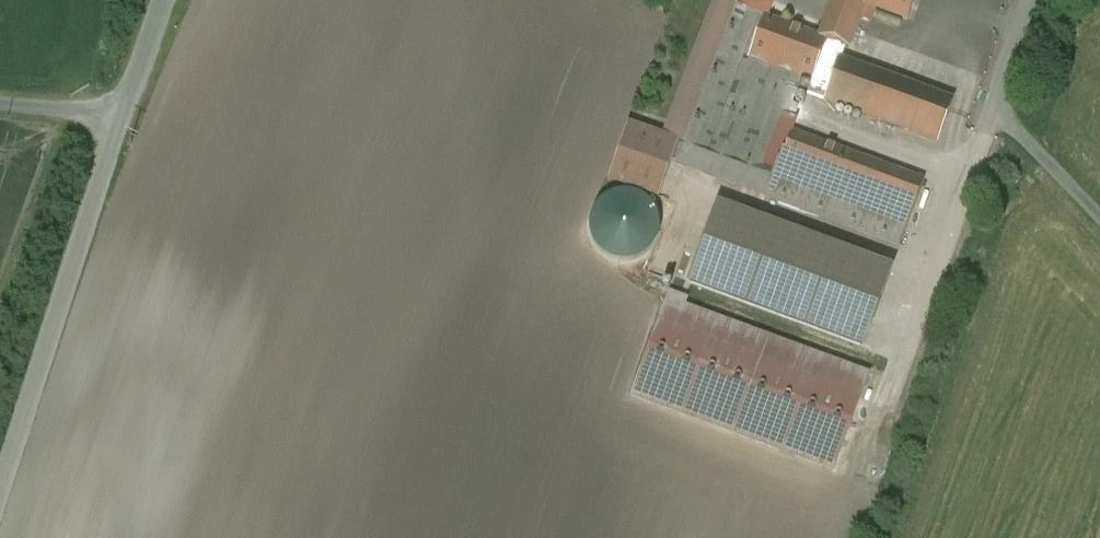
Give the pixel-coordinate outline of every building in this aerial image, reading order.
[(734,6),(765,19),(772,0),(736,0),(734,6)] [(819,39),(827,42),(848,49),(865,4),(908,20),(915,0),(834,0),(819,39)] [(734,6),(730,5),(677,143),(671,161),(900,246),(924,182),(792,132),(782,162),(779,160),(775,170),(767,167),(794,94),(806,99),(827,42),(819,39),(766,19),(765,19),(734,6)] [(973,43),(967,46),(965,52),(967,58),(973,60),(979,58),(982,51),(979,46),(973,43)] [(953,102),(840,60),(825,101),(938,143),(953,102)] [(677,143),(628,125),(609,179),(658,197),(671,161),(677,143)] [(656,240),(658,227),(655,214),(648,203),(637,196),(624,194),(611,197),(600,204),(593,215),(591,228),(594,241),(601,252),(612,259),(625,261),(638,258),(649,251),(656,240)] [(713,207),(683,292),(863,355),(893,270),(713,207)] [(860,376),(676,307),(679,300),(660,293),(623,395),(825,470),(860,376)]
